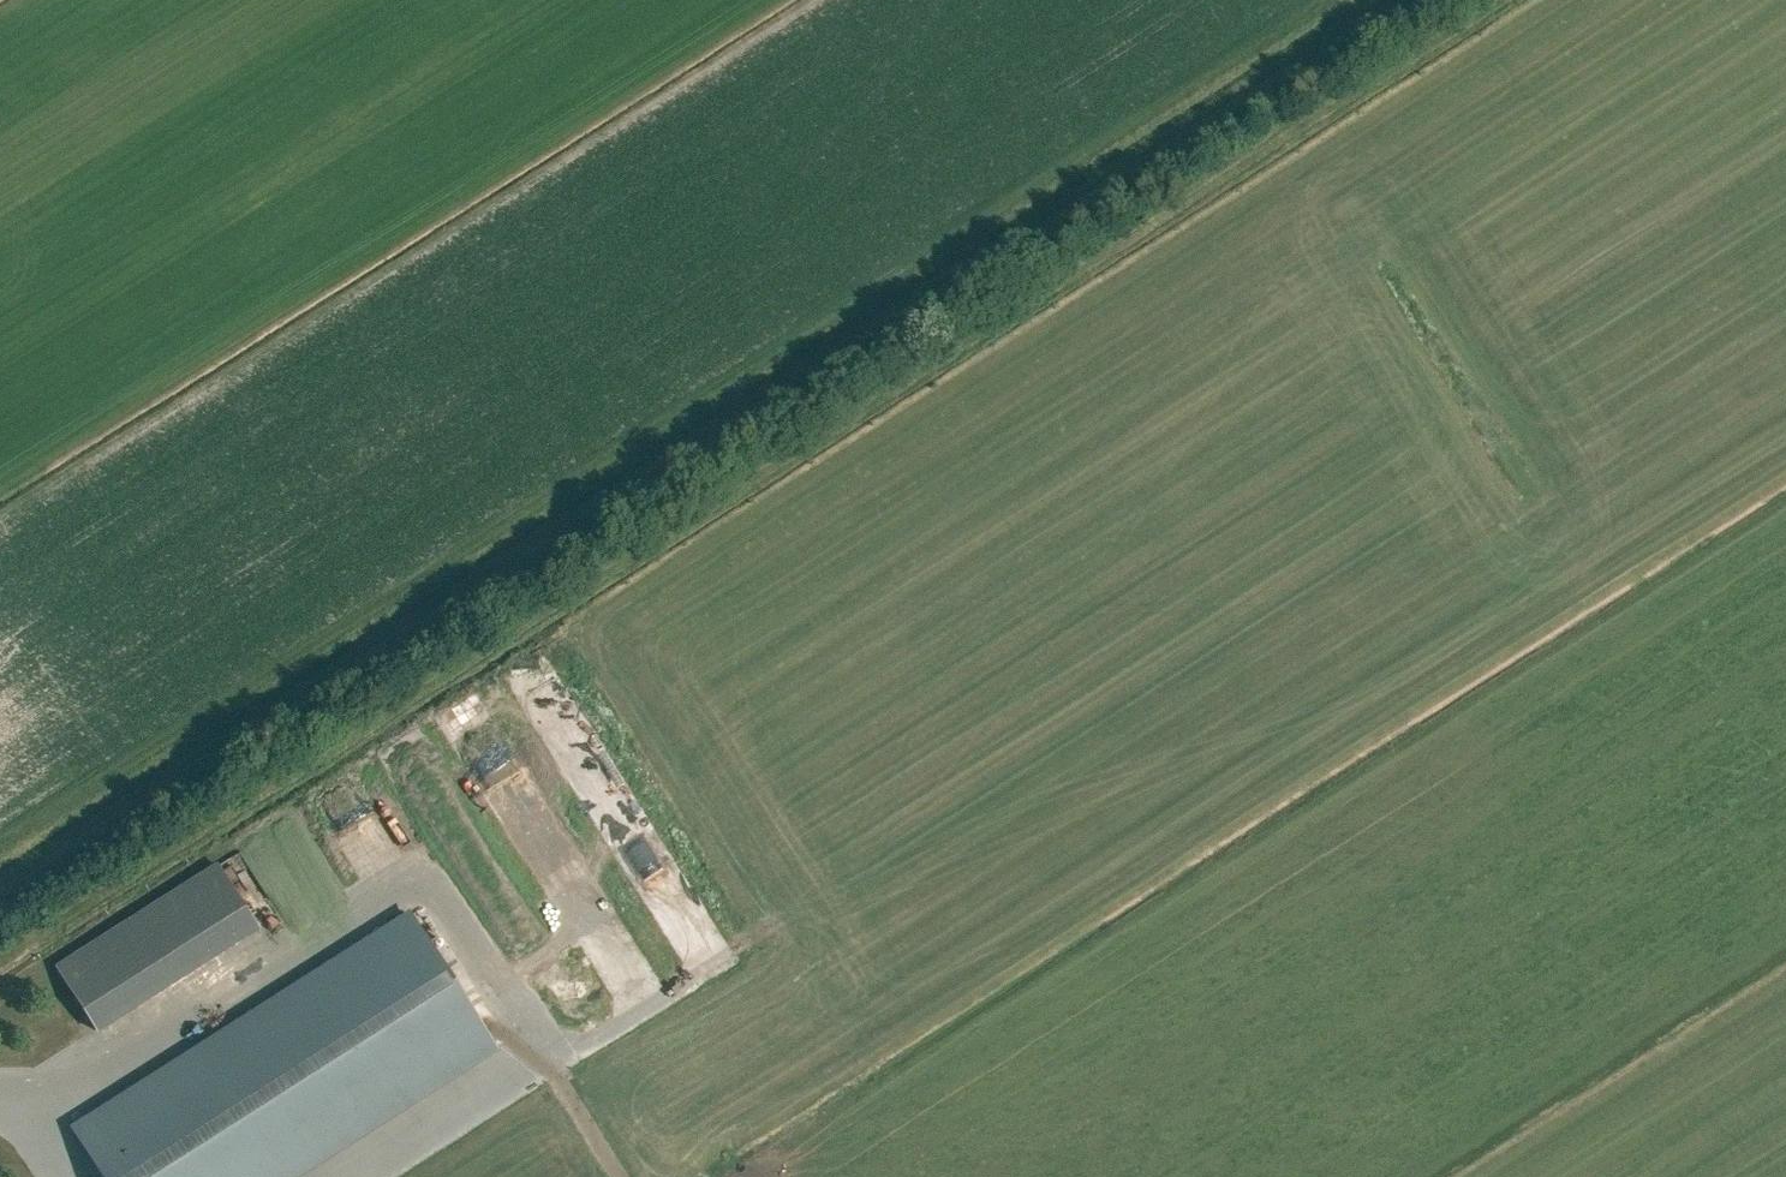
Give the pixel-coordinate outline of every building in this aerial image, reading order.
[(410,915),(73,1130),(103,1176),(291,1176),(494,1048),(410,915)] [(136,1004),(97,943),(56,969),(95,1030),(136,1004)]
